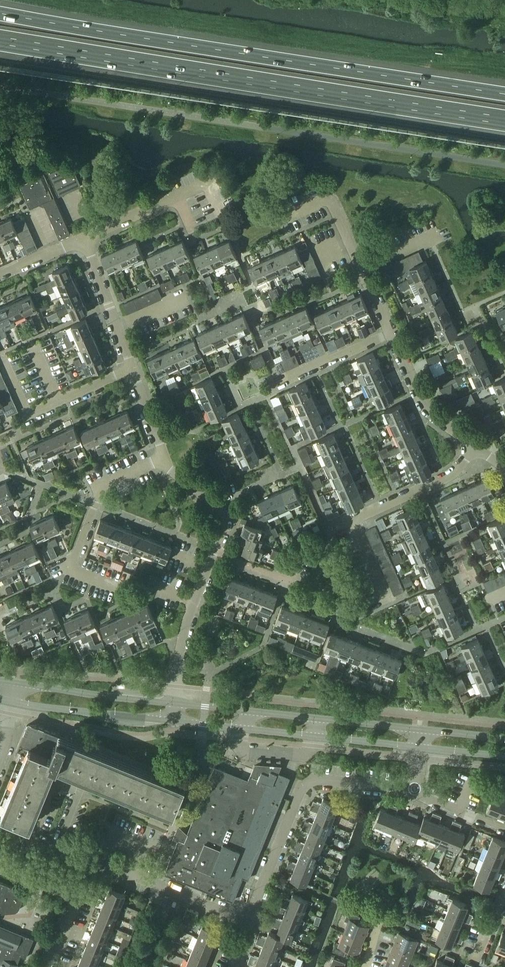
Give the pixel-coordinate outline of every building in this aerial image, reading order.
[(81,186),(71,163),(48,173),(58,196),(81,186)] [(40,177),(20,185),(27,200),(26,200),(30,209),(43,203),(59,239),(68,235),(71,234),(66,224),(54,197),(52,198),(48,190),(46,191),(40,177)] [(6,238),(18,233),(16,228),(13,223),(11,218),(0,223),(0,225),(6,238)] [(13,223),(16,228),(27,223),(24,218),(13,223)] [(18,233),(29,228),(27,223),(16,228),(18,233)] [(31,233),(29,228),(18,233),(20,238),(31,233)] [(22,243),(33,239),(31,233),(20,238),(22,243)] [(22,243),(25,249),(36,244),(33,239),(22,243)] [(124,245),(132,261),(143,256),(136,240),(124,245)] [(171,246),(178,262),(190,256),(182,240),(171,246)] [(218,245),(225,262),(236,256),(229,240),(218,245)] [(36,244),(25,249),(27,254),(38,249),(36,244)] [(120,266),(132,261),(124,245),(113,250),(120,266)] [(213,267),(225,262),(218,245),(206,251),(213,267)] [(159,251),(166,267),(178,262),(171,246),(159,251)] [(295,246),(283,251),(293,272),(305,267),(305,266),(303,261),(301,256),(310,252),(308,247),(298,251),(295,246)] [(108,272),(120,266),(113,250),(101,256),(108,272)] [(166,267),(159,251),(147,256),(154,272),(166,267)] [(201,272),(213,267),(206,251),(194,256),(201,272)] [(283,251),(272,256),(279,272),(281,277),(293,272),(283,251)] [(413,254),(418,265),(424,262),(419,251),(413,254)] [(303,261),(312,257),(310,252),(301,256),(303,261)] [(407,256),(412,267),(418,265),(413,254),(407,256)] [(268,278),(279,272),(272,256),(260,261),(268,278)] [(412,267),(407,256),(402,259),(407,270),(410,268),(412,267)] [(312,257),(303,261),(305,266),(315,262),(312,257)] [(253,264),(249,267),(256,283),(268,278),(260,261),(259,258),(252,261),(253,264)] [(396,261),(401,272),(407,270),(402,259),(396,261)] [(396,261),(391,264),(396,275),(401,272),(396,261)] [(413,275),(407,278),(408,280),(409,283),(415,280),(431,273),(426,261),(424,262),(418,265),(412,267),(410,268),(412,273),(413,275)] [(315,262),(305,266),(305,267),(307,271),(317,267),(315,262)] [(390,277),(396,275),(391,264),(385,266),(390,277)] [(44,283),(47,289),(53,286),(52,286),(58,283),(58,284),(72,277),(67,265),(53,271),(56,278),(44,283)] [(319,272),(317,267),(307,271),(309,276),(319,272)] [(321,277),(319,272),(309,276),(312,281),(321,277)] [(415,280),(420,292),(437,285),(431,273),(415,280)] [(63,295),(77,288),(72,277),(58,284),(63,295)] [(424,301),(419,303),(421,307),(426,304),(442,297),(437,285),(420,292),(424,301)] [(66,301),(55,306),(57,311),(82,300),(77,288),(63,295),(66,301)] [(153,291),(157,301),(162,298),(158,289),(153,291)] [(153,291),(148,293),(152,303),(157,301),(153,291)] [(148,293),(143,295),(147,305),(152,303),(148,293)] [(354,293),(347,296),(349,300),(356,316),(368,311),(361,294),(355,297),(354,293)] [(18,300),(25,314),(36,309),(30,295),(18,300)] [(143,295),(138,298),(142,307),(147,305),(143,295)] [(447,309),(442,297),(426,304),(431,316),(447,309)] [(138,298),(133,300),(137,309),(142,307),(138,298)] [(18,300),(7,305),(13,319),(25,314),(18,300)] [(82,300),(57,311),(59,316),(70,311),(73,318),(88,312),(82,300)] [(133,300),(128,302),(132,312),(137,309),(133,300)] [(337,305),(345,321),(356,316),(349,300),(337,305)] [(127,314),(132,312),(128,302),(123,304),(127,314)] [(419,303),(414,305),(417,312),(422,310),(421,307),(419,303)] [(0,308),(0,320),(2,324),(4,330),(16,325),(13,319),(7,305),(0,308)] [(326,310),(333,326),(345,321),(337,305),(326,310)] [(414,305),(409,307),(412,315),(417,312),(414,305)] [(306,307),(294,312),(302,328),(313,323),(306,307)] [(496,311),(503,327),(504,326),(504,307),(496,311)] [(436,327),(436,328),(452,321),(447,309),(431,316),(436,327)] [(321,331),(333,326),(326,310),(314,315),(321,331)] [(294,312),(283,317),(290,333),(292,337),(303,332),(302,328),(294,312)] [(232,319),(239,335),(251,330),(243,314),(232,319)] [(283,317),(271,322),(278,338),(283,336),(284,340),(292,337),(290,333),(283,317)] [(77,338),(91,331),(86,319),(71,326),(77,338)] [(220,324),(228,340),(239,335),(232,319),(220,324)] [(429,327),(424,329),(428,336),(438,331),(442,340),(458,333),(452,321),(436,328),(436,327),(431,330),(429,327)] [(278,338),(271,322),(259,327),(267,344),(278,338)] [(209,329),(216,346),(228,340),(220,324),(209,329)] [(204,351),(216,346),(209,329),(197,335),(204,351)] [(424,329),(420,331),(423,338),(428,336),(424,329)] [(77,338),(82,349),(96,343),(91,331),(77,338)] [(456,353),(461,350),(478,343),(472,331),(450,341),(450,342),(456,345),(454,349),(455,353),(456,353)] [(194,339),(182,344),(190,360),(202,355),(194,339)] [(307,341),(299,345),(302,351),(307,349),(310,348),(307,341)] [(248,345),(244,347),(248,354),(252,353),(259,349),(256,342),(248,345)] [(82,349),(87,361),(101,354),(96,343),(82,349)] [(322,343),(317,345),(321,354),(326,352),(322,343)] [(467,362),(483,355),(478,343),(461,350),(467,362)] [(171,349),(178,366),(190,360),(182,344),(171,349)] [(312,347),(316,357),(321,354),(317,345),(314,346),(312,347)] [(307,349),(311,359),(316,357),(312,347),(310,348),(307,349)] [(159,354),(167,371),(178,366),(171,349),(159,354)] [(311,359),(307,349),(302,351),(306,361),(311,359)] [(454,349),(449,351),(452,359),(458,356),(456,353),(455,353),(454,349)] [(361,367),(355,370),(357,374),(363,371),(362,371),(379,364),(373,352),(357,359),(361,367)] [(429,365),(441,359),(438,353),(427,359),(429,365)] [(87,361),(81,363),(84,368),(87,375),(92,372),(106,366),(101,354),(87,361)] [(167,371),(159,354),(148,360),(155,376),(167,371)] [(265,363),(261,354),(250,359),(254,368),(265,363)] [(291,356),(290,357),(294,366),(299,364),(295,355),(291,356)] [(467,362),(472,374),(488,367),(483,355),(467,362)] [(289,369),(294,366),(290,357),(287,358),(285,359),(289,369)] [(285,371),(289,369),(285,359),(284,360),(280,361),(285,371)] [(285,371),(280,361),(275,363),(280,373),(285,371)] [(384,375),(379,364),(362,371),(363,371),(368,382),(384,375)] [(494,379),(488,367),(472,374),(478,386),(494,379)] [(465,373),(460,375),(463,382),(468,380),(465,373)] [(368,382),(364,384),(369,396),(373,394),(389,387),(392,386),(389,379),(386,381),(384,375),(368,382)] [(196,385),(201,397),(217,390),(212,378),(196,385)] [(504,393),(504,378),(494,383),(498,392),(492,394),(492,395),(493,398),(494,398),(499,396),(504,393)] [(290,390),(295,402),(311,394),(306,382),(290,390)] [(440,388),(442,394),(454,389),(452,383),(440,388)] [(7,386),(0,389),(0,395),(9,391),(7,386)] [(394,399),(389,387),(373,394),(378,406),(394,399)] [(222,402),(217,390),(201,397),(206,409),(222,402)] [(0,401),(11,396),(9,391),(0,395),(0,400),(0,401)] [(316,406),(311,394),(295,402),(300,413),(316,406)] [(3,406),(14,401),(11,396),(0,401),(3,406)] [(486,406),(491,404),(488,396),(482,399),(486,406)] [(477,406),(477,405),(474,399),(462,405),(465,411),(469,409),(477,406)] [(16,406),(14,401),(3,406),(5,411),(16,406)] [(222,402),(206,409),(211,420),(228,413),(222,402)] [(390,423),(406,415),(401,404),(384,411),(390,423)] [(477,405),(477,406),(469,409),(472,415),(483,410),(480,404),(477,405)] [(16,406),(5,411),(7,416),(18,411),(16,406)] [(321,417),(316,406),(300,413),(305,424),(321,417)] [(116,416),(122,430),(134,425),(128,411),(116,416)] [(222,420),(227,431),(244,424),(238,413),(222,420)] [(390,423),(395,434),(411,427),(406,415),(390,423)] [(116,416),(104,421),(111,435),(122,430),(116,416)] [(305,424),(299,427),(305,439),(311,436),(327,429),(321,417),(305,424)] [(501,427),(498,420),(493,422),(496,430),(501,427)] [(111,435),(104,421),(93,426),(99,440),(99,441),(102,446),(104,452),(109,450),(104,438),(111,435)] [(249,436),(244,424),(227,431),(228,432),(222,434),(224,438),(229,436),(233,443),(249,436)] [(74,426),(62,431),(69,445),(80,440),(74,426)] [(99,441),(99,440),(93,426),(81,432),(87,446),(99,441)] [(416,438),(411,427),(395,434),(400,446),(416,438)] [(62,431),(51,436),(57,451),(69,445),(62,431)] [(317,441),(323,453),(339,446),(333,434),(317,441)] [(51,436),(39,441),(46,456),(57,451),(51,436)] [(233,443),(238,454),(254,447),(249,436),(233,443)] [(400,446),(395,448),(398,452),(402,450),(405,457),(421,450),(416,438),(408,442),(400,446)] [(34,461),(46,456),(39,441),(27,447),(34,461)] [(339,446),(323,453),(328,464),(344,457),(339,446)] [(254,447),(238,454),(243,466),(259,459),(254,447)] [(408,464),(404,466),(406,471),(410,469),(410,468),(426,461),(421,450),(405,457),(408,464)] [(328,464),(323,466),(328,477),(333,475),(349,468),(344,457),(328,464)] [(410,469),(406,471),(411,482),(416,480),(432,473),(426,461),(410,468),(410,469)] [(354,480),(349,468),(333,475),(338,487),(354,480)] [(488,478),(476,484),(483,500),(494,495),(495,497),(502,494),(496,481),(490,483),(488,478)] [(359,492),(354,480),(338,487),(343,499),(359,492)] [(0,484),(0,499),(1,501),(3,506),(8,504),(15,501),(6,482),(0,484)] [(471,505),(483,500),(476,484),(464,489),(471,505)] [(294,485),(282,490),(289,507),(301,501),(294,485)] [(460,510),(471,505),(464,489),(453,494),(460,510)] [(271,496),(278,512),(289,507),(282,490),(271,496)] [(364,503),(359,492),(343,499),(348,510),(364,503)] [(449,515),(460,510),(453,494),(441,499),(443,504),(437,507),(444,521),(450,518),(449,515)] [(266,517),(278,512),(271,496),(259,501),(265,515),(266,517)] [(395,531),(402,528),(418,520),(413,509),(397,516),(400,522),(393,525),(395,531)] [(54,515),(42,520),(49,534),(60,529),(54,515)] [(494,536),(504,531),(504,517),(489,524),(494,536)] [(383,518),(377,521),(381,530),(384,528),(382,524),(385,523),(383,518)] [(49,534),(42,520),(30,526),(36,540),(49,534)] [(107,539),(112,524),(100,520),(95,534),(107,539)] [(424,532),(418,520),(402,528),(407,539),(424,532)] [(245,523),(241,532),(245,534),(245,533),(263,539),(266,531),(245,523)] [(107,539),(119,543),(125,529),(112,524),(107,539)] [(366,531),(368,536),(377,532),(375,527),(366,531)] [(125,529),(119,543),(131,548),(136,533),(125,529)] [(494,536),(499,547),(504,545),(504,531),(494,536)] [(370,541),(380,537),(377,532),(368,536),(370,541)] [(407,539),(402,541),(407,553),(413,551),(429,543),(424,532),(407,539)] [(131,548),(129,554),(133,555),(134,554),(141,556),(142,552),(148,538),(136,533),(131,548)] [(245,533),(245,534),(242,542),(246,543),(259,548),(263,539),(245,533)] [(372,546),(382,541),(380,537),(370,541),(372,546)] [(148,538),(142,552),(154,557),(160,542),(148,538)] [(54,546),(51,540),(46,542),(48,548),(54,546)] [(375,551),(384,546),(382,541),(372,546),(375,551)] [(482,546),(484,545),(482,541),(475,544),(479,554),(484,551),(482,546)] [(33,542),(21,547),(28,561),(39,556),(33,542)] [(154,557),(152,563),(157,564),(157,563),(165,565),(166,561),(172,547),(160,542),(154,557)] [(246,543),(242,552),(260,558),(263,549),(259,548),(246,543)] [(433,554),(429,543),(413,551),(417,562),(433,554)] [(384,546),(375,551),(377,556),(386,551),(384,546)] [(10,552),(16,566),(28,561),(21,547),(10,552)] [(379,561),(389,556),(386,551),(377,556),(379,561)] [(0,556),(0,561),(9,583),(14,581),(12,575),(19,572),(16,566),(10,552),(0,556)] [(433,554),(417,562),(423,573),(439,566),(440,565),(438,560),(436,561),(433,554)] [(381,565),(391,561),(389,556),(379,561),(381,565)] [(2,579),(5,585),(9,583),(0,561),(0,580),(2,579)] [(383,570),(393,566),(391,561),(381,565),(383,570)] [(386,575),(395,571),(393,566),(383,570),(386,575)] [(444,578),(439,566),(423,573),(428,585),(444,578)] [(388,580),(397,576),(395,571),(386,575),(388,580)] [(390,585),(400,581),(397,576),(388,580),(390,585)] [(498,576),(493,578),(497,588),(502,585),(498,576)] [(223,594),(235,598),(242,582),(230,577),(223,594)] [(493,578),(488,580),(492,590),(497,588),(493,578)] [(488,592),(492,590),(488,580),(483,582),(488,592)] [(392,590),(402,586),(400,581),(390,585),(392,590)] [(253,586),(242,582),(235,598),(247,603),(253,586)] [(427,590),(420,593),(426,605),(432,602),(448,595),(448,594),(449,593),(447,590),(445,590),(443,583),(427,590)] [(265,591),(253,586),(247,603),(259,607),(265,591)] [(402,586),(392,590),(395,595),(404,591),(402,586)] [(259,607),(257,613),(269,617),(271,612),(277,595),(265,591),(259,607)] [(432,602),(437,614),(453,607),(448,595),(432,602)] [(147,604),(135,610),(147,635),(151,646),(157,643),(150,627),(156,624),(147,604)] [(40,610),(47,625),(59,619),(52,605),(40,610)] [(288,627),(294,610),(282,606),(274,628),(286,632),(288,627)] [(420,607),(412,610),(414,615),(422,611),(420,607)] [(453,607),(437,614),(442,625),(458,618),(453,607)] [(47,625),(40,610),(29,616),(35,630),(47,625)] [(89,610),(77,615),(83,630),(84,629),(94,625),(95,624),(89,610)] [(147,635),(135,610),(124,615),(130,629),(137,626),(142,637),(147,635)] [(300,631),(306,615),(294,610),(288,627),(300,631)] [(306,615),(300,631),(311,635),(319,616),(312,614),(311,617),(306,615)] [(77,615),(65,621),(71,635),(74,641),(81,637),(86,635),(84,629),(83,630),(77,615)] [(124,615),(112,620),(119,634),(121,640),(126,638),(133,635),(130,629),(124,615)] [(35,630),(29,616),(17,621),(24,635),(35,630)] [(319,616),(311,635),(323,640),(330,624),(324,622),(325,619),(319,616)] [(458,618),(442,625),(447,637),(463,630),(458,618)] [(107,640),(119,634),(112,620),(101,625),(107,640)] [(12,640),(24,635),(17,621),(6,626),(12,640)] [(86,635),(88,641),(92,649),(97,647),(93,639),(91,633),(86,635)] [(331,652),(324,671),(329,673),(343,637),(331,633),(324,649),(331,652)] [(278,636),(275,645),(280,646),(283,638),(278,636)] [(343,637),(329,673),(334,675),(341,655),(348,658),(354,642),(343,637)] [(126,638),(121,640),(124,646),(128,655),(133,653),(126,638)] [(465,652),(458,655),(459,656),(461,660),(467,658),(483,650),(478,639),(462,646),(465,652)] [(360,662),(366,646),(354,642),(348,658),(360,662)] [(304,655),(307,649),(294,644),(292,651),(299,654),(304,655)] [(372,667),(378,651),(366,646),(360,662),(372,667)] [(316,660),(318,653),(307,649),(304,655),(308,657),(316,660)] [(472,669),(488,661),(483,650),(467,658),(472,669)] [(383,671),(390,655),(378,651),(372,667),(383,671)] [(402,660),(390,655),(383,671),(396,676),(402,660)] [(477,680),(493,673),(488,661),(472,669),(477,680)] [(493,673),(477,680),(482,692),(499,685),(493,673)] [(37,724),(37,725),(28,729),(27,728),(17,754),(20,755),(0,802),(3,803),(0,810),(0,812),(29,824),(53,765),(56,767),(59,761),(66,764),(65,767),(67,768),(68,771),(69,771),(68,772),(81,777),(82,774),(174,812),(185,788),(72,742),(73,739),(59,734),(59,733),(37,724)] [(248,780),(215,767),(185,841),(179,839),(165,873),(233,901),(243,876),(248,879),(289,778),(270,770),(268,773),(261,770),(258,778),(250,775),(248,780)] [(499,815),(504,799),(493,794),(487,810),(499,815)] [(314,800),(312,805),(335,814),(339,806),(342,807),(343,805),(323,797),(321,803),(314,800)] [(376,825),(384,828),(394,805),(390,803),(387,810),(381,808),(372,827),(375,828),(376,825)] [(331,824),(332,823),(335,814),(312,805),(310,809),(317,812),(315,818),(331,824)] [(392,833),(395,835),(396,833),(394,832),(401,816),(395,814),(398,807),(394,805),(384,828),(393,832),(392,833)] [(394,832),(396,833),(404,836),(414,813),(410,811),(407,819),(401,816),(394,832)] [(418,833),(417,837),(418,837),(419,834),(428,837),(437,814),(433,812),(430,819),(424,817),(421,824),(421,825),(418,833)] [(414,813),(404,836),(413,840),(412,843),(414,844),(418,833),(421,825),(421,824),(415,822),(418,815),(414,813)] [(436,843),(439,844),(439,842),(438,841),(444,825),(439,823),(442,816),(437,814),(428,837),(437,841),(436,843)] [(305,820),(304,825),(327,834),(331,826),(333,827),(334,824),(332,823),(331,824),(315,818),(313,823),(305,820)] [(439,842),(448,845),(457,822),(453,820),(450,828),(444,825),(438,841),(439,842)] [(462,824),(457,822),(448,845),(455,848),(454,852),(457,854),(465,834),(459,831),(462,824)] [(323,844),(324,843),(327,834),(304,825),(302,829),(309,832),(307,838),(323,844)] [(504,855),(504,852),(504,841),(493,836),(488,848),(504,855)] [(324,847),(326,844),(324,843),(323,844),(307,838),(305,843),(297,840),(296,845),(319,854),(323,846),(324,847)] [(315,864),(316,863),(319,854),(296,845),(294,849),(301,852),(299,858),(315,864)] [(504,855),(488,848),(484,860),(499,866),(504,855)] [(289,860),(287,865),(311,874),(314,866),(316,866),(317,864),(316,863),(315,864),(299,858),(297,863),(289,860)] [(479,871),(494,878),(499,866),(484,860),(479,871)] [(307,883),(311,874),(287,865),(286,869),(293,872),(291,878),(310,886),(311,884),(307,883)] [(494,878),(479,871),(474,883),(490,890),(494,878)] [(16,912),(18,910),(20,907),(26,892),(19,889),(4,883),(0,882),(0,913),(16,912)] [(110,888),(105,899),(121,906),(125,894),(110,888)] [(281,901),(305,910),(308,902),(312,903),(313,901),(302,897),(303,894),(301,893),(299,896),(293,893),(290,900),(283,897),(281,901)] [(448,909),(471,919),(473,914),(466,911),(468,905),(448,897),(448,899),(452,900),(448,909)] [(105,899),(100,911),(116,917),(121,906),(105,899)] [(301,920),(301,919),(305,910),(281,901),(279,905),(287,908),(285,914),(301,920)] [(199,913),(187,908),(183,917),(195,922),(199,913)] [(443,917),(441,920),(443,920),(444,919),(460,925),(462,920),(470,923),(471,919),(448,909),(445,917),(443,917)] [(100,911),(96,923),(111,929),(116,917),(100,911)] [(348,921),(344,931),(364,939),(369,926),(358,922),(361,916),(348,911),(345,920),(348,921)] [(303,920),(301,919),(301,920),(285,914),(282,920),(275,917),(273,921),(297,930),(300,922),(302,923),(303,920)] [(444,919),(443,920),(440,929),(463,938),(465,934),(458,931),(460,925),(444,919)] [(279,928),(277,934),(276,934),(285,938),(296,942),(297,940),(293,939),(297,930),(273,921),(271,925),(279,928)] [(96,923),(91,934),(107,940),(111,929),(96,923)] [(198,937),(213,943),(218,931),(203,925),(198,937)] [(18,964),(17,964),(21,956),(26,958),(34,938),(27,935),(24,934),(23,935),(0,926),(0,966),(17,966),(18,964)] [(463,938),(440,929),(436,937),(433,936),(432,938),(451,946),(454,940),(461,943),(463,938)] [(259,934),(257,938),(281,948),(284,940),(288,941),(288,939),(285,938),(276,934),(277,934),(269,931),(267,937),(259,934)] [(364,939),(344,931),(339,943),(336,941),(332,950),(345,955),(347,949),(358,954),(364,939)] [(399,932),(393,946),(413,954),(419,940),(399,932)] [(503,932),(496,948),(504,951),(504,933),(503,932)] [(91,934),(86,946),(102,952),(107,940),(91,934)] [(209,955),(213,943),(198,937),(193,948),(209,955)] [(277,958),(277,956),(281,948),(257,938),(256,943),(263,946),(261,951),(277,958)] [(86,946),(82,957),(97,964),(102,952),(86,946)] [(393,946),(388,959),(407,966),(408,966),(413,954),(393,946)] [(204,966),(209,955),(193,948),(188,960),(204,966)] [(277,956),(277,958),(261,951),(258,957),(251,954),(249,958),(271,966),(273,966),(276,959),(278,960),(279,957),(277,956)] [(451,956),(446,955),(443,962),(437,960),(434,966),(446,966),(451,956)] [(452,966),(455,958),(451,956),(446,966),(455,966),(452,966)] [(97,964),(82,957),(78,966),(96,966),(97,964)] [(346,962),(334,957),(330,966),(331,966),(344,966),(346,962)] [(249,958),(248,963),(255,966),(254,966),(271,966),(249,958)]
